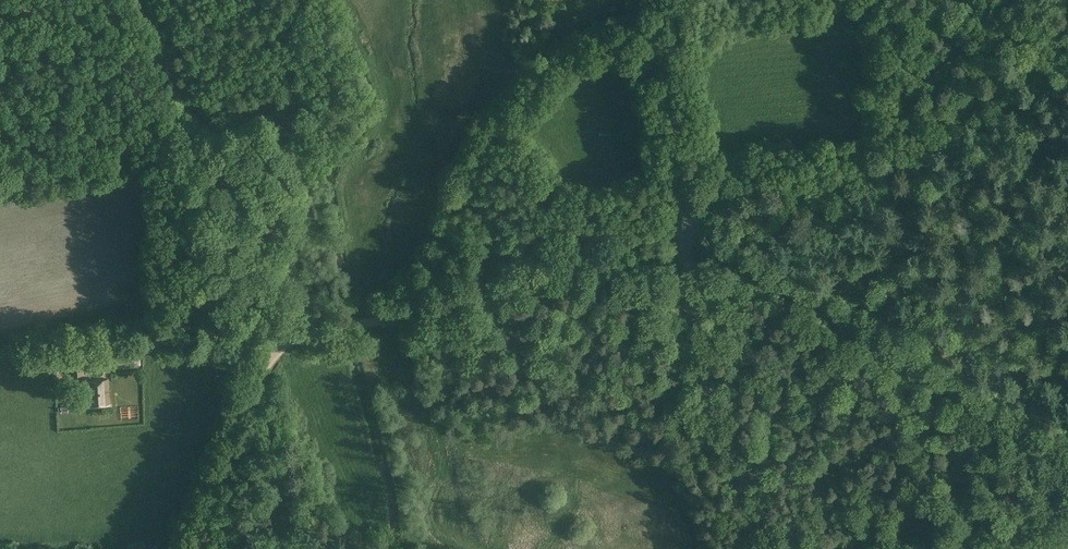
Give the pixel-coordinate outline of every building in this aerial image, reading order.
[(83,356),(69,357),(71,375),(81,374),(84,374),(83,356)] [(126,356),(112,357),(113,368),(127,367),(126,356)] [(82,381),(80,381),(81,392),(87,392),(88,407),(110,405),(108,379),(86,380),(82,381)]
